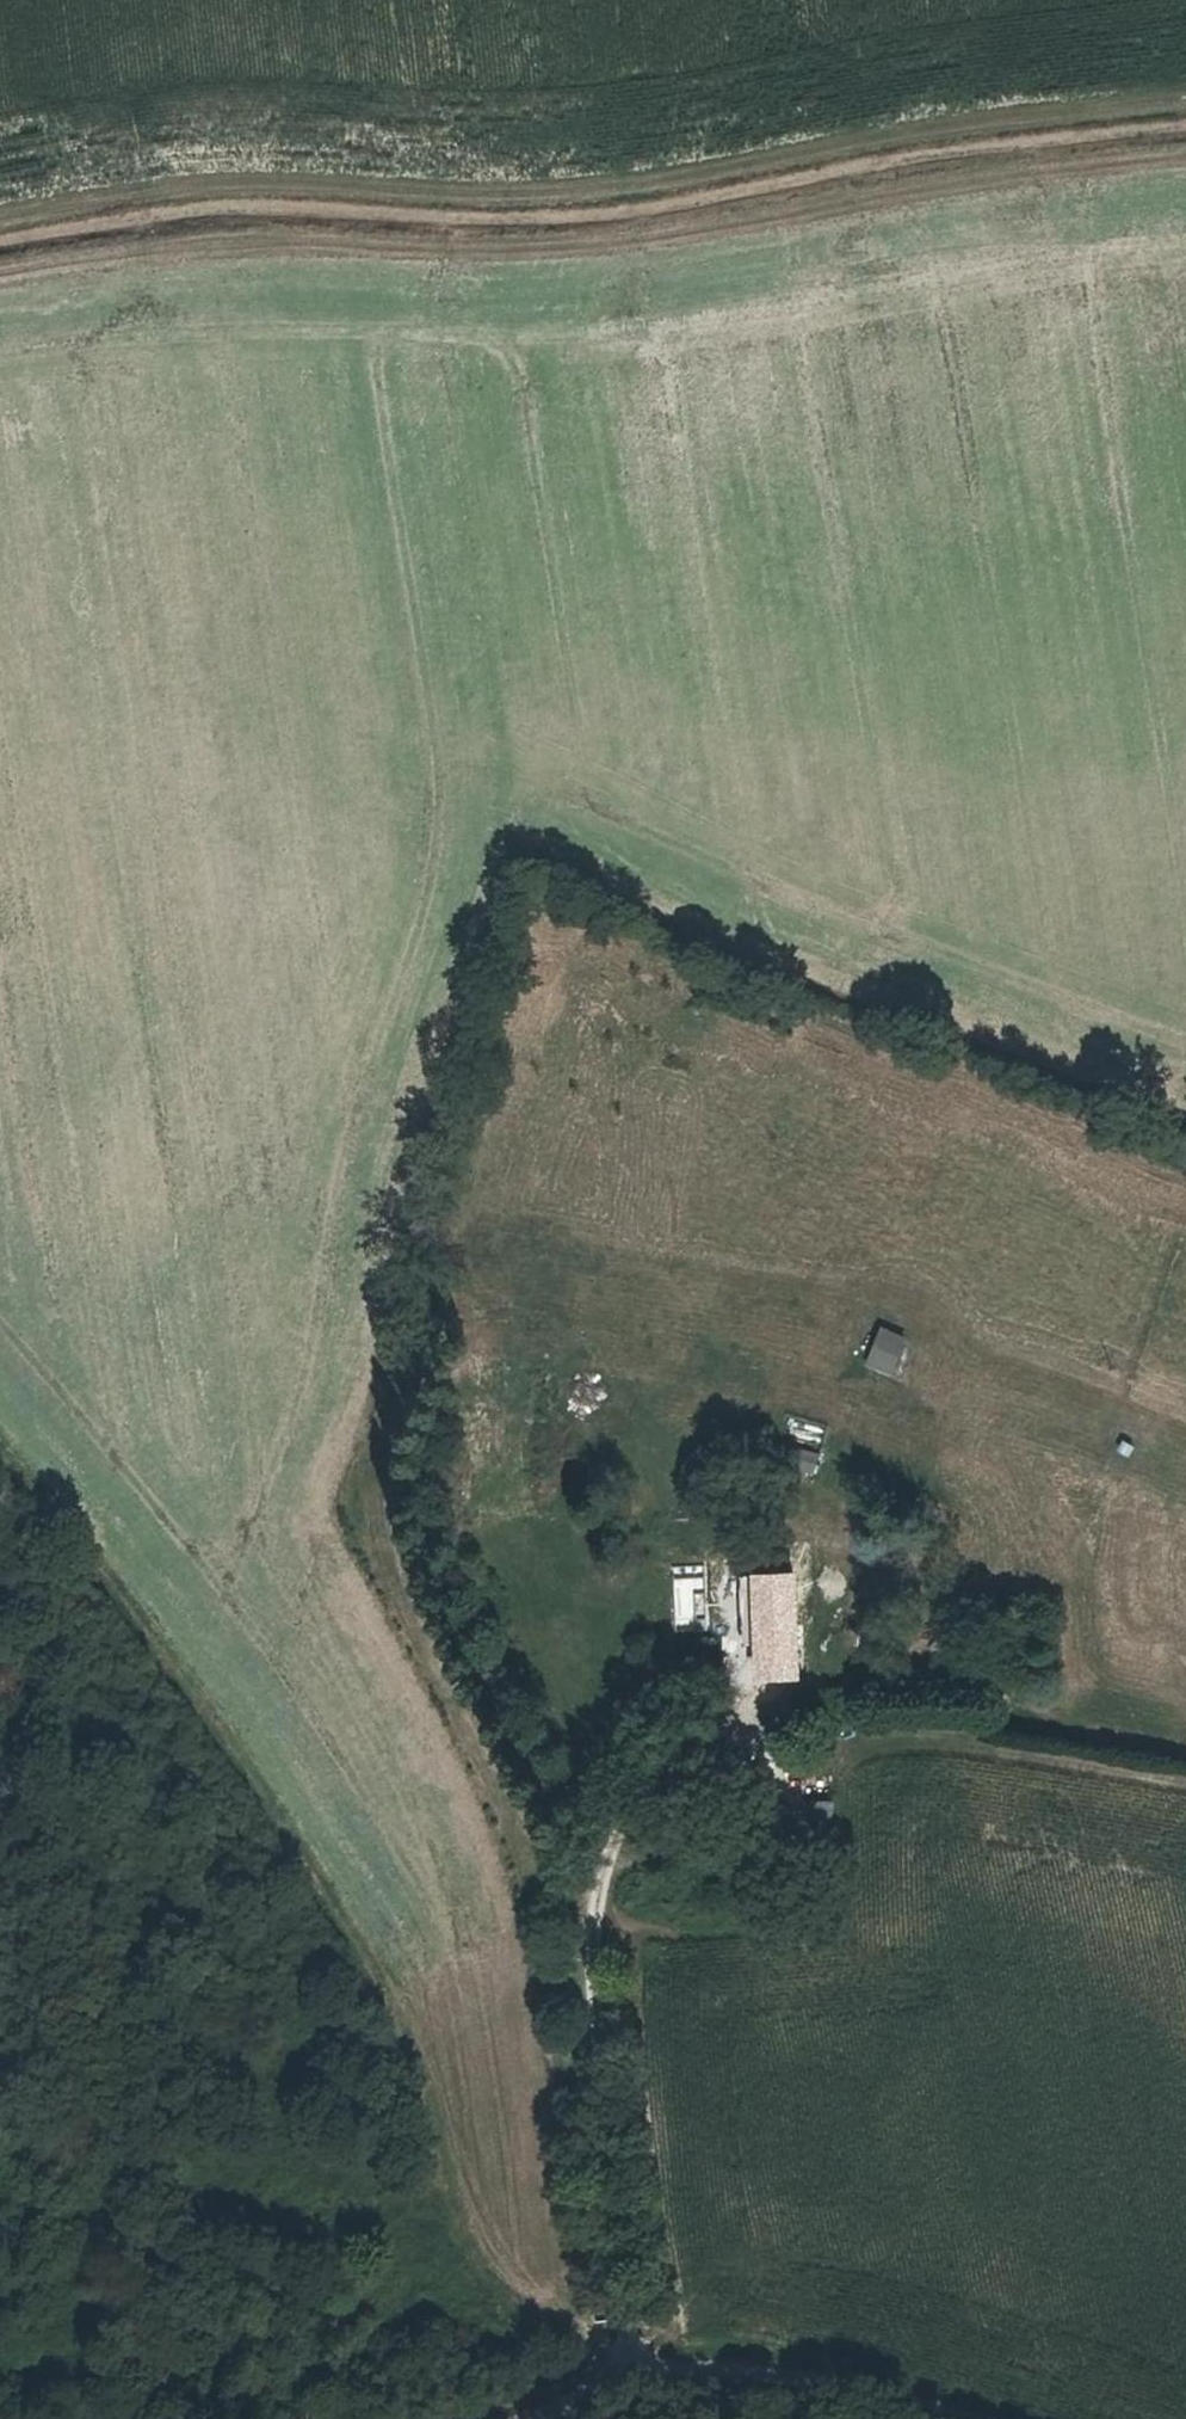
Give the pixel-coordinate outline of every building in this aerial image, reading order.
[(889,1375),(906,1337),(877,1323),(859,1361),(889,1375)] [(781,1578),(738,1580),(743,1684),(788,1680),(781,1578)]
